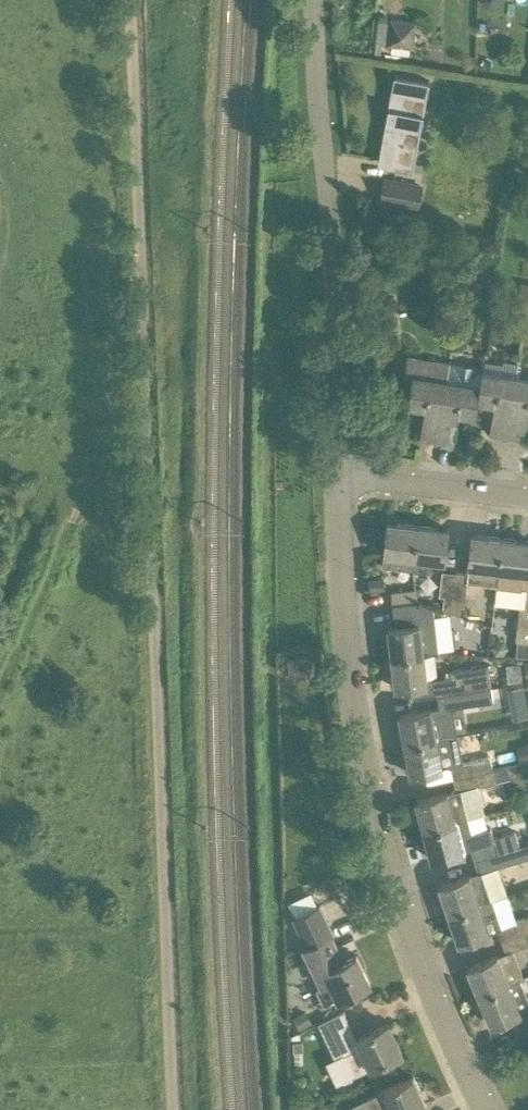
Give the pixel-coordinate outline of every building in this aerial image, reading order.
[(393,44),(410,46),(412,47),(415,23),(391,20),(391,21),(389,44),(393,44)] [(429,80),(395,74),(379,160),(414,166),(429,80)] [(422,186),(385,179),(381,199),(418,205),(422,186)] [(482,290),(484,281),(468,279),(466,288),(482,290)] [(520,282),(517,298),(527,300),(527,284),(520,282)] [(425,407),(420,439),(437,441),(450,363),(408,356),(403,386),(411,387),(408,405),(425,407)] [(450,363),(437,441),(454,444),(459,413),(476,416),(479,401),(484,369),(483,369),(483,371),(451,366),(451,363),(450,363)] [(517,374),(484,369),(479,401),(495,403),(490,434),(506,437),(517,374)] [(517,374),(506,437),(523,440),(527,413),(527,376),(517,374)] [(418,526),(393,523),(388,523),(383,567),(413,570),(418,526)] [(448,530),(444,529),(418,526),(413,570),(431,573),(433,561),(444,563),(448,530)] [(468,581),(497,584),(503,538),(472,535),(467,574),(456,573),(451,613),(463,617),(468,581)] [(503,538),(497,584),(527,588),(525,609),(520,608),(516,642),(518,642),(518,641),(527,642),(527,541),(503,538)] [(451,613),(456,573),(442,571),(439,596),(444,597),(442,610),(451,613)] [(370,591),(385,589),(384,579),(369,580),(370,591)] [(392,592),(394,605),(418,602),(416,589),(392,592)] [(389,627),(389,631),(392,657),(425,654),(435,653),(429,606),(418,602),(394,605),(396,626),(389,627)] [(518,641),(518,642),(516,655),(527,657),(527,642),(518,641)] [(429,685),(425,654),(392,657),(396,689),(429,685)] [(506,664),(508,682),(523,681),(521,663),(506,664)] [(435,682),(437,695),(492,687),(488,665),(450,670),(451,680),(435,682)] [(524,686),(508,689),(510,699),(526,696),(524,686)] [(400,714),(401,718),(405,744),(456,735),(451,707),(494,700),(492,687),(437,695),(438,707),(400,714)] [(411,774),(442,769),(440,754),(459,750),(456,735),(405,744),(410,769),(411,774)] [(520,760),(527,759),(527,743),(517,745),(520,760)] [(451,767),(453,778),(493,769),(490,757),(477,760),(462,763),(462,765),(451,767)] [(496,781),(493,769),(453,778),(456,790),(460,789),(496,781)] [(468,819),(460,789),(456,790),(417,800),(424,830),(468,819)] [(336,815),(321,818),(324,833),(339,830),(336,815)] [(424,830),(431,855),(432,860),(471,850),(473,859),(520,846),(515,831),(494,837),(491,827),(472,833),(468,819),(424,830)] [(520,846),(473,859),(478,872),(481,871),(527,858),(527,844),(520,846)] [(491,900),(481,871),(478,872),(440,884),(449,914),(491,900)] [(449,914),(457,938),(459,943),(491,933),(487,921),(503,915),(497,898),(491,900),(449,914)] [(356,954),(342,960),(330,935),(333,933),(320,904),(293,917),(306,946),(303,948),(321,987),(315,990),(323,1007),(370,985),(356,954)] [(502,942),(527,931),(527,917),(497,929),(502,942)] [(502,942),(505,952),(468,967),(480,995),(520,979),(524,978),(513,951),(527,945),(527,931),(502,942)] [(490,1020),(492,1025),(509,1018),(517,1030),(527,1023),(527,999),(520,979),(480,995),(490,1020)] [(301,1029),(313,1022),(305,1010),(294,1016),(301,1029)] [(319,1023),(336,1058),(331,1061),(341,1082),(369,1068),(403,1052),(389,1023),(357,1038),(344,1011),(319,1023)] [(294,1051),(303,1050),(303,1041),(294,1041),(294,1051)] [(427,1105),(414,1076),(365,1098),(371,1109),(417,1109),(427,1105)] [(320,1100),(308,1091),(299,1102),(309,1109),(312,1109),(320,1100)]
